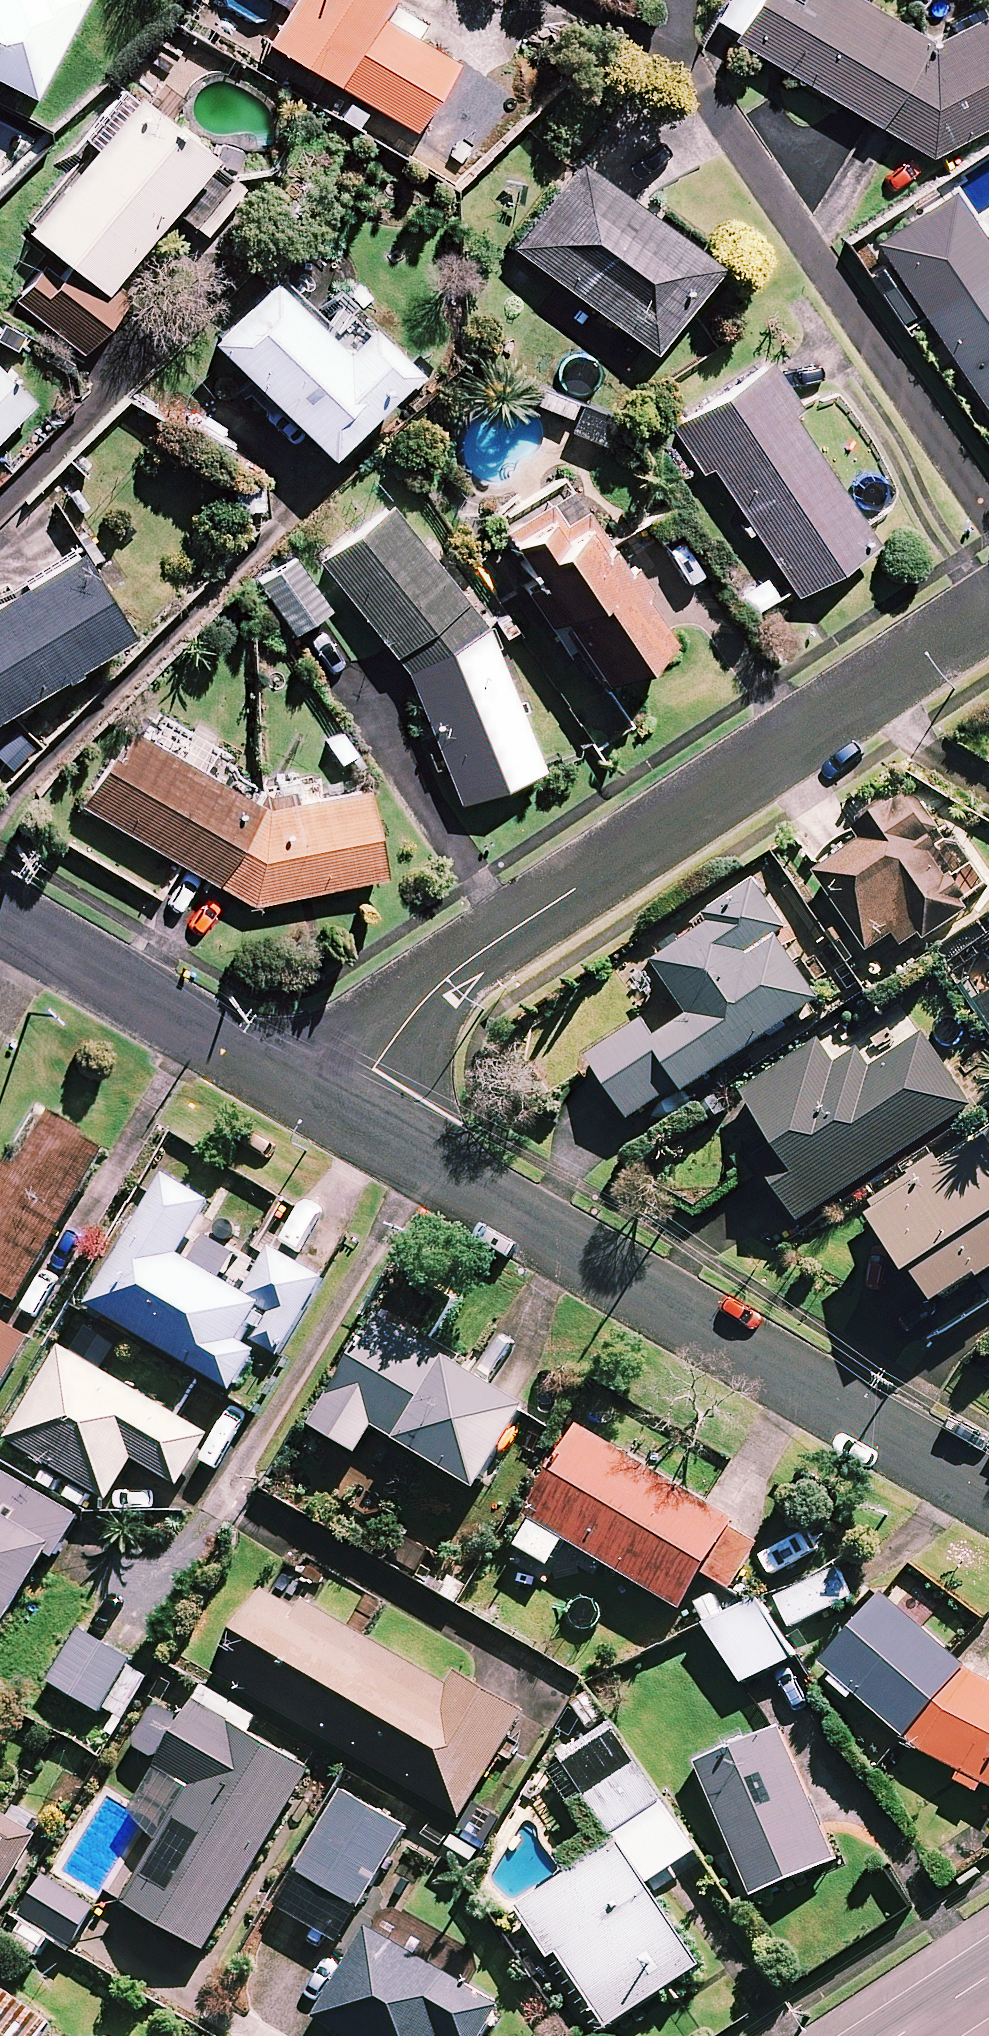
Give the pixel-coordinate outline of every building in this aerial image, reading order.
[(31,96),(80,0),(0,0),(0,81),(31,96)] [(288,10),(267,44),(414,133),(455,65),(378,18),(389,0),(271,0),(288,10)] [(733,41),(932,159),(988,127),(988,18),(922,39),(857,0),(731,0),(717,24),(736,35),(733,41)] [(244,190),(137,101),(28,232),(103,294),(172,210),(205,237),(244,190)] [(718,268),(577,160),(511,247),(652,354),(718,268)] [(969,224),(894,274),(988,417),(988,254),(969,224)] [(113,318),(46,265),(17,302),(85,355),(113,318)] [(346,350),(274,280),(212,343),(328,458),(414,371),(369,327),(346,350)] [(876,546),(792,415),(800,410),(770,364),(763,368),(672,426),(702,474),(712,467),(795,598),(876,546)] [(0,367),(0,437),(35,400),(0,367)] [(622,425),(582,407),(571,431),(611,449),(622,425)] [(669,644),(566,487),(501,530),(534,582),(524,588),(549,625),(559,618),(604,686),(669,644)] [(406,672),(486,625),(390,505),(320,560),(406,672)] [(78,550),(0,599),(0,715),(131,635),(78,550)] [(331,610),(296,559),(259,584),(294,635),(331,610)] [(543,770),(486,625),(406,672),(457,802),(543,770)] [(262,808),(134,733),(119,760),(111,755),(82,805),(217,884),(262,808)] [(217,884),(252,905),(385,878),(366,787),(262,808),(217,884)] [(940,841),(917,804),(875,830),(879,837),(818,875),(870,958),(898,941),(909,958),(973,918),(929,847),(940,841)] [(794,932),(761,883),(707,918),(713,927),(657,964),(693,1018),(659,1041),(646,1022),(591,1059),(631,1118),(682,1084),(687,1092),(822,1002),(781,941),(794,932)] [(940,951),(953,970),(988,947),(988,934),(982,923),(940,951)] [(835,1063),(821,1043),(742,1096),(774,1143),(753,1157),(799,1225),(972,1108),(924,1037),(874,1071),(862,1054),(851,1062),(847,1056),(835,1063)] [(34,1106),(0,1162),(0,1293),(20,1305),(112,1153),(34,1106)] [(877,1220),(915,1279),(921,1275),(941,1306),(988,1275),(988,1151),(955,1173),(947,1160),(917,1179),(924,1190),(877,1220)] [(215,1205),(167,1176),(88,1308),(236,1396),(259,1358),(242,1347),(265,1309),(242,1295),(223,1284),(239,1259),(207,1240),(192,1265),(183,1260),(215,1205)] [(325,1282),(269,1249),(242,1295),(265,1309),(273,1314),(253,1346),(277,1360),(325,1282)] [(0,1319),(0,1393),(33,1338),(0,1319)] [(535,1415),(382,1320),(313,1431),(359,1459),(376,1431),(483,1498),(535,1415)] [(216,1435),(63,1346),(7,1442),(113,1503),(136,1462),(184,1490),(216,1435)] [(765,1542),(583,1434),(515,1549),(551,1570),(566,1544),(686,1615),(707,1579),(734,1595),(765,1542)] [(0,1477),(0,1646),(73,1518),(0,1477)] [(853,1602),(838,1571),(778,1600),(793,1631),(853,1602)] [(300,1616),(265,1596),(217,1677),(463,1823),(525,1720),(457,1680),(450,1691),(306,1606),(300,1616)] [(796,1659),(761,1600),(710,1630),(745,1689),(796,1659)] [(882,1601),(824,1672),(974,1794),(983,1783),(988,1788),(988,1688),(882,1601)] [(48,1683),(104,1718),(106,1714),(123,1724),(155,1673),(82,1627),(48,1683)] [(313,1775),(197,1707),(186,1725),(161,1710),(137,1751),(167,1769),(141,1813),(154,1855),(124,1906),(207,1955),(313,1775)] [(838,1865),(780,1730),(698,1765),(756,1900),(838,1865)] [(635,1765),(614,1736),(568,1768),(589,1798),(635,1765)] [(277,1909),(311,1929),(300,1948),(316,1957),(327,1939),(340,1947),(408,1834),(345,1796),(277,1909)] [(40,1841),(0,1817),(0,1908),(40,1841)] [(704,1972),(623,1847),(520,1914),(551,1961),(560,1955),(610,2033),(704,1972)] [(99,1911),(46,1879),(9,1940),(40,1960),(53,1938),(74,1951),(99,1911)] [(375,1933),(321,2023),(343,2035),(489,2035),(504,2011),(375,1933)] [(1,1990),(0,1992),(0,2035),(48,2035),(53,2028),(1,1990)]
